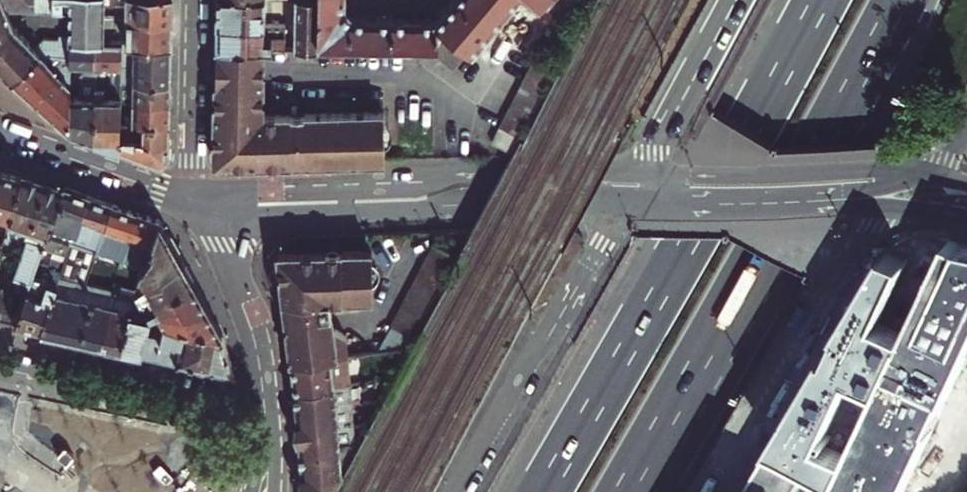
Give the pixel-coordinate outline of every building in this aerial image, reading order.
[(43,50),(75,54),(74,38),(47,37),(35,43),(20,25),(10,8),(45,9),(75,9),(75,38),(100,39),(107,39),(107,38),(108,21),(108,13),(108,2),(108,0),(0,0),(0,62),(15,78),(43,50)] [(177,0),(133,0),(133,3),(132,13),(177,14),(177,1),(177,0)] [(222,10),(222,24),(269,24),(270,0),(223,0),(222,10)] [(327,7),(327,0),(304,0),(304,47),(327,46),(327,42),(327,7)] [(327,7),(353,8),(353,0),(327,0),(327,7)] [(487,41),(522,0),(459,0),(451,10),(487,41)] [(133,3),(108,2),(108,13),(115,13),(132,13),(133,3)] [(355,11),(353,8),(327,7),(327,42),(360,43),(361,17),(361,16),(355,11)] [(10,8),(20,25),(45,26),(45,9),(10,8)] [(487,41),(451,10),(443,19),(453,29),(478,50),(479,51),(484,44),(487,41)] [(177,14),(132,13),(132,38),(140,38),(177,39),(177,26),(177,14)] [(361,17),(360,43),(377,44),(378,18),(370,17),(361,17)] [(399,44),(400,18),(389,18),(378,18),(377,44),(399,44)] [(411,19),(400,18),(399,44),(420,45),(422,19),(411,19)] [(431,19),(422,19),(420,45),(445,46),(453,29),(443,19),(431,19)] [(222,47),(269,47),(291,47),(291,38),(281,38),(270,37),(270,29),(274,29),(274,24),(269,24),(222,24),(222,34),(222,47)] [(291,24),(281,24),(281,38),(291,38),(291,24)] [(461,71),(478,50),(453,29),(445,46),(441,55),(461,71)] [(100,64),(100,39),(75,38),(75,54),(75,55),(75,65),(93,65),(93,70),(88,70),(84,73),(83,78),(83,95),(74,95),(74,131),(98,139),(99,95),(99,87),(99,73),(100,64)] [(107,39),(100,39),(100,64),(105,65),(126,65),(126,38),(107,38),(107,39)] [(140,38),(139,58),(177,59),(177,46),(177,39),(140,38)] [(268,66),(269,47),(222,47),(221,65),(221,106),(220,152),(230,164),(391,161),(390,114),(354,114),(326,114),(325,136),(304,137),(305,114),(276,114),(268,114),(268,66)] [(15,78),(36,96),(60,71),(61,69),(43,50),(15,78)] [(75,54),(43,50),(61,69),(75,55),(75,54)] [(177,59),(139,58),(139,79),(176,79),(176,69),(177,59)] [(490,142),(512,153),(522,134),(525,135),(557,74),(534,61),(490,142)] [(36,96),(74,131),(74,95),(74,85),(60,71),(36,96)] [(108,73),(105,73),(99,73),(99,87),(107,87),(108,73)] [(83,95),(83,78),(74,77),(74,85),(74,95),(83,95)] [(131,84),(139,84),(139,79),(125,79),(125,95),(125,99),(132,99),(138,99),(139,91),(131,91),(131,84)] [(176,79),(139,79),(139,84),(139,91),(138,99),(176,100),(176,88),(176,79)] [(125,95),(99,95),(98,139),(125,149),(125,117),(125,99),(125,95)] [(138,99),(138,117),(176,117),(176,107),(176,100),(138,99)] [(326,114),(305,114),(304,137),(325,136),(326,114)] [(175,159),(176,117),(138,117),(132,117),(125,117),(125,149),(167,164),(175,159)] [(0,244),(2,238),(21,174),(9,170),(0,168),(0,244)] [(15,275),(30,280),(36,262),(41,247),(62,187),(62,186),(44,180),(21,173),(21,174),(2,238),(23,246),(15,275)] [(49,266),(61,270),(87,195),(74,191),(62,187),(41,247),(54,251),(49,266)] [(85,284),(103,227),(111,204),(100,200),(87,195),(61,270),(58,278),(85,284)] [(122,256),(143,263),(153,249),(150,244),(159,220),(138,213),(111,204),(103,227),(119,232),(116,241),(126,245),(122,256)] [(172,244),(159,220),(150,244),(153,249),(143,263),(139,269),(137,276),(133,294),(131,304),(139,302),(140,294),(139,294),(140,288),(146,289),(145,287),(181,259),(172,244)] [(773,447),(811,471),(843,489),(849,491),(905,491),(941,414),(966,357),(966,245),(952,241),(909,331),(879,317),(908,254),(879,248),(773,447)] [(417,350),(446,298),(443,296),(462,262),(455,258),(438,248),(394,329),(402,335),(392,353),(417,350)] [(295,350),(297,363),(353,357),(351,337),(340,330),(337,301),(377,300),(377,253),(282,255),(280,258),(277,264),(276,271),(275,276),(276,282),(276,287),(287,286),(292,322),(293,333),(295,350)] [(187,271),(181,259),(145,287),(146,289),(140,288),(139,294),(140,294),(139,302),(131,304),(130,312),(151,298),(195,284),(187,271)] [(41,329),(58,278),(61,270),(49,266),(36,262),(30,280),(25,294),(15,323),(28,326),(41,329)] [(118,291),(133,294),(137,276),(124,272),(121,286),(120,285),(118,291)] [(30,280),(15,275),(9,290),(25,294),(30,280)] [(90,340),(101,342),(113,290),(85,284),(58,278),(41,329),(90,340)] [(202,297),(195,284),(151,298),(130,312),(142,315),(143,310),(147,309),(148,312),(152,312),(152,308),(207,307),(202,297)] [(0,287),(0,320),(15,323),(25,294),(9,290),(0,287)] [(130,312),(131,304),(133,294),(118,291),(113,290),(101,342),(112,345),(122,347),(130,312)] [(149,316),(159,319),(222,332),(213,318),(207,307),(152,308),(152,312),(148,312),(147,309),(143,310),(142,315),(149,316)] [(141,351),(145,330),(149,316),(142,315),(130,312),(122,347),(131,349),(141,351)] [(145,330),(156,332),(159,319),(149,316),(145,330)] [(145,330),(141,351),(233,372),(227,353),(222,332),(159,319),(156,332),(145,330)] [(300,393),(357,386),(367,385),(364,356),(353,357),(297,363),(298,378),(300,393)] [(359,405),(357,386),(300,393),(301,405),(302,413),(359,405)] [(361,426),(359,405),(302,413),(303,423),(304,433),(361,426)] [(306,453),(363,447),(361,426),(304,433),(305,441),(306,453)] [(60,459),(66,464),(74,455),(64,447),(57,456),(60,459)] [(306,453),(309,484),(310,491),(339,491),(349,474),(350,475),(365,447),(363,447),(306,453)] [(811,471),(773,447),(746,491),(798,491),(811,471)]
